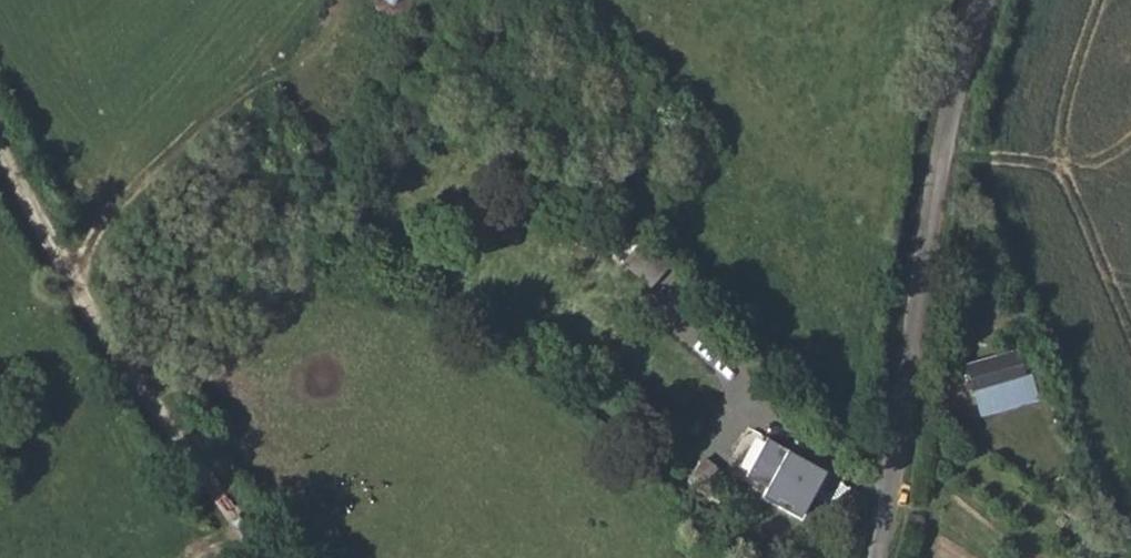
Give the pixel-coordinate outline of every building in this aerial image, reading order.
[(963,371),(984,417),(1035,396),(1015,348),(963,371)] [(749,475),(788,502),(818,462),(753,416),(741,429),(754,438),(741,455),(754,465),(749,475)]
